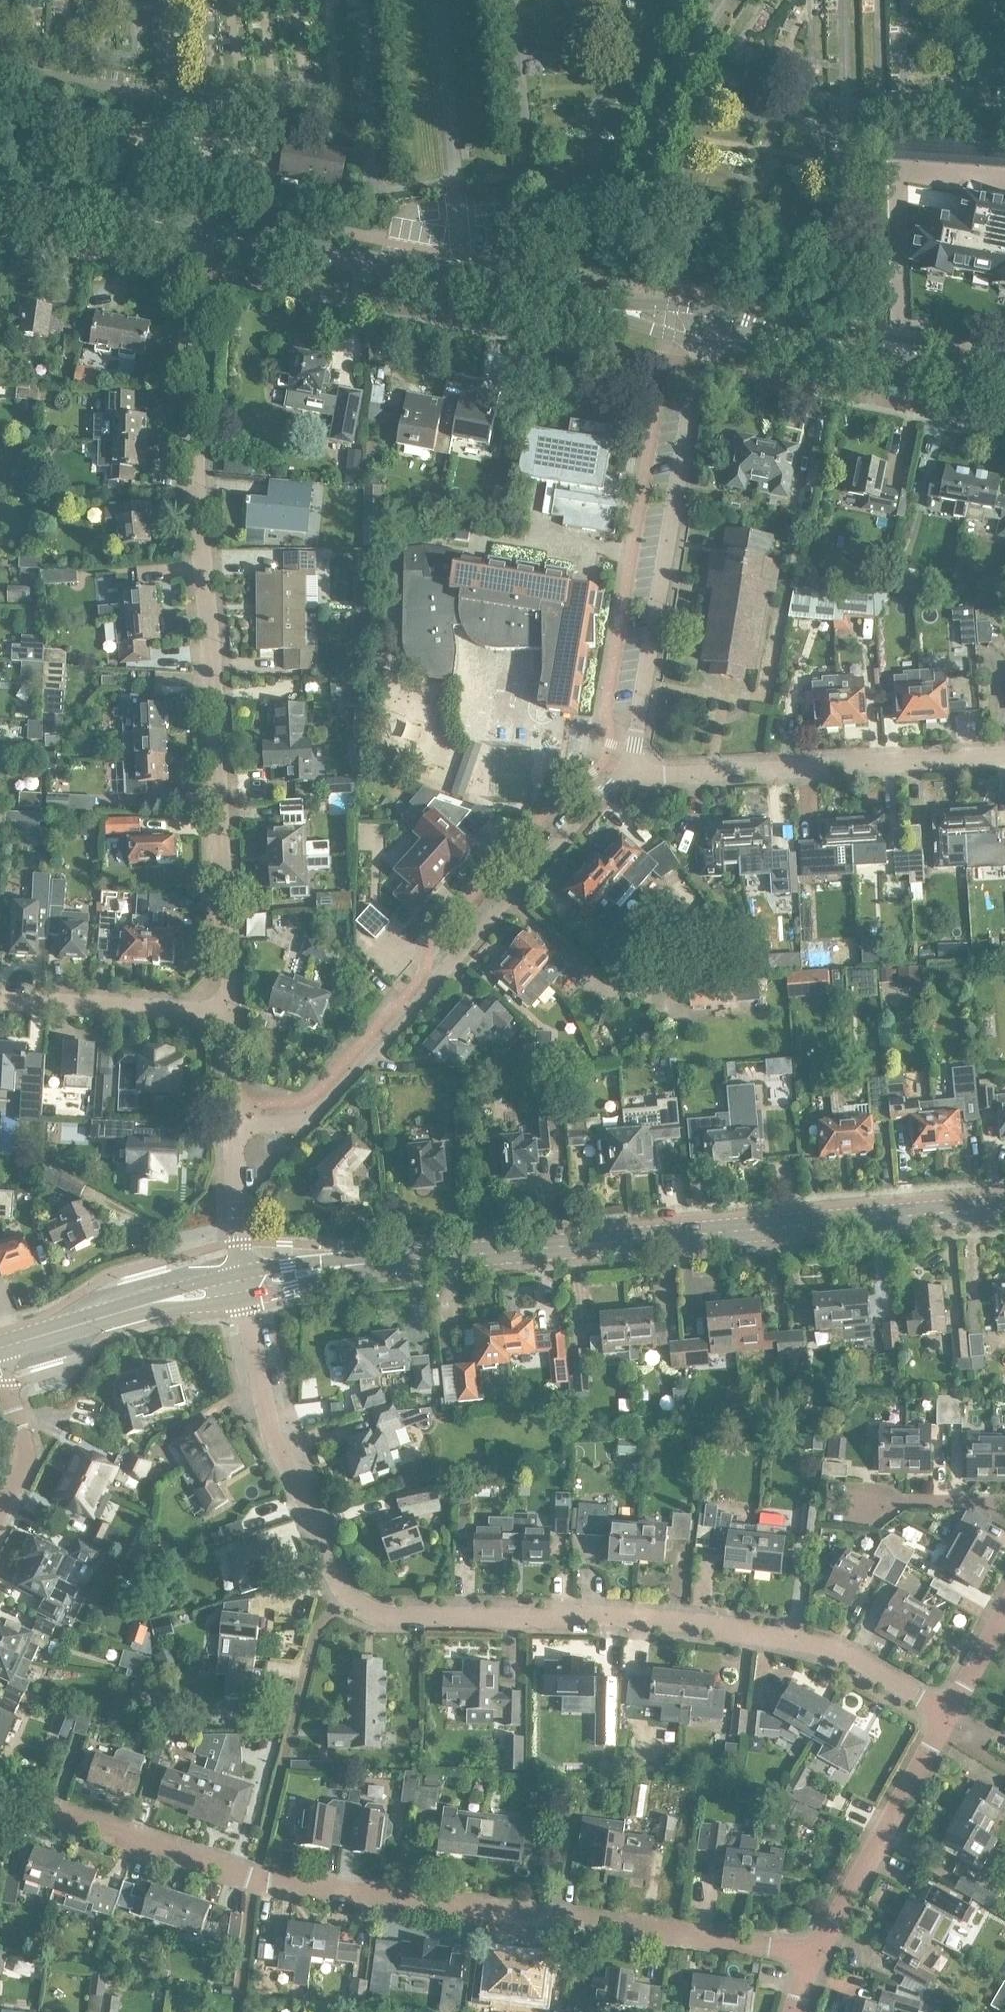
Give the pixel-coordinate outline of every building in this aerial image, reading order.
[(314,151),(285,145),(280,173),(340,184),(346,153),(315,147),(314,151)] [(912,259),(923,261),(922,269),(951,275),(953,267),(995,275),(993,283),(1004,285),(1004,201),(965,193),(960,219),(932,213),(929,232),(917,229),(912,259)] [(22,335),(20,346),(37,349),(38,337),(48,339),(49,329),(63,331),(66,311),(26,305),(26,308),(23,308),(21,320),(24,321),(22,335)] [(116,320),(97,316),(95,328),(83,326),(80,343),(144,356),(150,326),(127,321),(127,320),(117,318),(116,320)] [(321,394),(325,369),(323,369),(325,359),(312,357),(310,354),(303,352),(300,354),(297,354),(294,374),(292,373),(291,376),(281,374),(279,386),(289,388),(285,407),(336,417),(331,440),(352,444),(362,394),(341,390),(339,398),(321,394)] [(96,394),(96,379),(75,380),(76,394),(96,394)] [(441,413),(458,416),(454,433),(470,436),(470,437),(478,439),(478,437),(490,440),(496,410),(477,407),(480,389),(463,386),(461,392),(445,388),(443,400),(441,413)] [(17,387),(16,401),(37,403),(37,389),(17,387)] [(37,389),(37,403),(60,403),(60,389),(37,389)] [(145,433),(146,418),(134,417),(134,394),(107,393),(107,417),(95,416),(95,442),(115,442),(147,443),(147,433),(145,433)] [(454,433),(458,416),(441,413),(443,400),(427,397),(423,414),(404,410),(398,440),(411,442),(411,444),(419,445),(419,444),(450,450),(452,439),(453,439),(454,433)] [(371,404),(368,422),(383,424),(386,408),(380,406),(371,404)] [(571,420),(568,436),(526,429),(518,479),(556,485),(551,516),(569,519),(567,527),(614,534),(623,478),(606,475),(609,460),(611,457),(610,453),(614,427),(571,420)] [(457,436),(454,452),(493,460),(496,444),(457,436)] [(744,488),(746,478),(760,481),(767,444),(753,441),(753,439),(739,436),(729,485),(744,488)] [(99,442),(99,467),(109,467),(108,480),(132,481),(133,468),(144,468),(145,452),(147,452),(147,443),(115,442),(99,442)] [(782,444),(782,447),(767,444),(760,481),(758,491),(787,496),(797,447),(782,444)] [(349,451),(345,483),(358,485),(362,452),(349,451)] [(891,515),(891,516),(904,518),(909,493),(896,491),(896,492),(882,489),(887,465),(860,459),(857,471),(849,469),(845,492),(865,496),(863,509),(891,515)] [(965,519),(974,473),(947,468),(945,480),(933,478),(929,497),(959,503),(958,507),(956,506),(954,516),(965,519)] [(997,501),(1001,478),(974,473),(965,519),(984,522),(985,518),(1002,521),(999,536),(1004,537),(1004,503),(997,501)] [(279,483),(277,502),(248,499),(247,506),(249,506),(247,527),(307,533),(311,486),(279,483)] [(43,505),(86,500),(85,487),(42,491),(43,505)] [(364,488),(364,519),(381,519),(382,488),(364,488)] [(754,512),(756,502),(725,496),(723,506),(754,512)] [(928,519),(948,523),(951,507),(931,503),(928,519)] [(107,531),(119,530),(120,545),(151,542),(149,527),(151,527),(149,504),(127,506),(127,508),(105,510),(107,531)] [(711,674),(743,680),(745,669),(754,670),(766,598),(773,599),(779,563),(770,562),(774,538),(728,530),(724,554),(716,553),(710,588),(716,589),(704,662),(713,663),(711,674)] [(594,619),(595,612),(601,613),(604,594),(598,593),(599,589),(570,585),(571,579),(567,578),(568,570),(546,567),(545,575),(539,574),(540,566),(518,562),(516,570),(510,569),(511,561),(489,557),(488,565),(485,565),(485,563),(474,562),(474,563),(467,562),(467,560),(463,560),(464,553),(427,547),(404,549),(403,640),(403,644),(403,647),(404,650),(405,653),(406,655),(407,658),(408,660),(410,663),(412,665),(414,667),(416,669),(418,671),(420,673),(422,674),(426,676),(429,678),(431,678),(434,679),(437,680),(440,680),(443,680),(448,680),(450,680),(454,679),(457,656),(457,654),(457,651),(457,649),(457,646),(456,643),(454,627),(462,626),(464,630),(465,632),(467,634),(469,638),(472,640),(475,643),(479,645),(484,648),(487,649),(490,650),(493,650),(495,650),(498,650),(543,650),(543,657),(537,657),(537,667),(543,667),(543,674),(538,704),(548,706),(547,710),(578,715),(589,647),(595,647),(595,619),(594,619)] [(43,569),(44,554),(22,553),(21,567),(43,569)] [(286,574),(258,575),(259,603),(264,603),(264,613),(305,613),(305,575),(314,575),(314,554),(286,555),(286,574)] [(77,583),(76,570),(42,573),(43,586),(77,583)] [(878,574),(875,590),(885,593),(889,576),(878,574)] [(994,594),(1004,597),(1004,578),(998,576),(994,594)] [(156,606),(155,591),(142,592),(142,590),(139,590),(138,585),(117,587),(119,606),(99,608),(100,621),(115,620),(115,619),(159,615),(158,606),(156,606)] [(796,585),(792,618),(833,623),(834,616),(837,590),(796,585)] [(94,598),(109,598),(110,586),(94,586),(94,598)] [(837,590),(834,616),(852,618),(855,592),(837,590)] [(890,596),(873,595),(873,603),(890,603),(890,596)] [(961,620),(963,645),(976,644),(973,606),(953,608),(954,621),(961,620)] [(306,649),(305,613),(264,613),(264,621),(259,621),(259,650),(286,650),(286,670),(315,670),(315,649),(306,649)] [(160,641),(158,625),(160,625),(159,615),(115,619),(115,620),(118,645),(120,645),(122,663),(150,661),(148,642),(160,641)] [(991,623),(977,624),(979,645),(992,644),(991,623)] [(13,646),(12,661),(22,662),(44,663),(44,650),(45,638),(33,638),(32,647),(13,646)] [(66,651),(44,650),(44,663),(65,665),(66,651)] [(21,677),(43,679),(44,663),(22,662),(21,677)] [(41,715),(62,716),(65,665),(44,663),(43,679),(41,715)] [(949,718),(945,673),(935,674),(935,671),(920,672),(923,720),(949,718)] [(923,720),(920,672),(905,673),(905,677),(895,678),(898,717),(906,716),(906,721),(923,720)] [(866,718),(863,679),(853,680),(853,677),(838,678),(842,725),(859,723),(858,719),(866,718)] [(359,707),(359,694),(359,678),(332,678),(333,707),(359,707)] [(842,725),(838,678),(823,679),(824,683),(813,684),(817,730),(842,728),(842,725)] [(123,733),(136,733),(166,731),(165,706),(137,708),(137,697),(122,698),(123,733)] [(303,705),(276,707),(278,745),(304,744),(311,743),(311,728),(304,728),(303,705)] [(41,723),(27,722),(27,740),(41,740),(41,723)] [(136,733),(123,733),(125,758),(137,758),(167,756),(166,741),(168,741),(168,731),(166,731),(136,733)] [(47,749),(61,748),(61,737),(46,738),(47,749)] [(311,743),(304,744),(269,745),(264,746),(265,767),(287,766),(288,782),(313,781),(311,743)] [(363,744),(347,745),(347,752),(364,752),(363,744)] [(147,795),(146,782),(168,781),(167,765),(169,765),(169,756),(167,756),(137,758),(125,758),(126,795),(147,795)] [(25,780),(24,783),(25,786),(26,788),(29,790),(32,790),(35,789),(37,787),(38,783),(38,780),(36,778),(33,776),(30,776),(27,777),(25,780)] [(355,792),(355,777),(328,779),(328,794),(355,792)] [(22,792),(21,806),(40,807),(41,793),(22,792)] [(50,793),(49,807),(98,810),(98,796),(50,793)] [(430,819),(416,835),(423,842),(454,869),(456,867),(459,867),(466,860),(465,857),(474,847),(454,829),(470,811),(435,800),(423,813),(430,819)] [(330,856),(329,842),(305,843),(305,829),(302,829),(302,814),(304,814),(303,801),(281,802),(282,815),(284,815),(285,830),(268,830),(270,859),(305,857),(316,856),(330,856)] [(981,810),(964,811),(966,844),(988,843),(988,855),(999,855),(999,843),(999,830),(996,830),(995,807),(981,808),(981,810)] [(933,810),(935,834),(932,834),(934,869),(950,868),(949,845),(966,844),(964,811),(949,812),(949,810),(947,810),(933,810)] [(851,820),(852,845),(853,845),(854,866),(886,864),(886,852),(885,840),(883,840),(882,816),(868,817),(868,819),(851,820)] [(141,833),(140,819),(106,820),(106,835),(141,833)] [(852,845),(851,820),(834,821),(834,819),(820,820),(822,843),(819,843),(820,856),(821,856),(821,868),(832,867),(832,855),(836,855),(836,846),(852,845)] [(769,843),(768,820),(754,821),(754,823),(737,824),(740,862),(757,862),(757,868),(773,867),(772,843),(769,843)] [(706,823),(708,847),(698,847),(700,872),(703,877),(724,875),(723,863),(740,862),(737,824),(721,825),(720,823),(706,823)] [(176,859),(178,857),(178,851),(175,849),(175,837),(154,838),(154,836),(140,837),(129,838),(130,863),(158,862),(158,864),(176,863),(176,859)] [(603,860),(632,886),(636,890),(653,871),(662,879),(681,866),(665,843),(647,856),(640,849),(638,851),(621,836),(611,846),(613,848),(603,860)] [(407,882),(395,895),(415,913),(454,869),(423,842),(396,873),(407,882)] [(910,874),(909,850),(895,851),(897,875),(910,874)] [(909,850),(910,874),(911,884),(925,883),(923,850),(909,850)] [(782,854),(784,886),(798,885),(796,853),(782,854)] [(591,861),(580,874),(615,905),(616,905),(620,909),(636,890),(632,886),(603,860),(602,860),(597,855),(595,857),(598,859),(594,863),(591,861)] [(316,856),(305,857),(306,869),(317,868),(317,866),(330,865),(330,856),(316,856)] [(305,857),(270,859),(271,886),(293,885),(294,897),(307,896),(307,885),(306,869),(305,857)] [(609,933),(625,914),(620,909),(616,905),(615,905),(580,874),(569,886),(563,892),(572,900),(581,907),(579,909),(590,918),(591,917),(609,933)] [(36,904),(14,903),(13,925),(11,925),(11,933),(13,933),(12,954),(14,954),(17,956),(23,956),(26,954),(36,955),(37,939),(48,940),(51,876),(35,876),(34,896),(36,896),(36,904)] [(52,880),(51,906),(65,907),(66,880),(52,880)] [(352,892),(319,893),(319,910),(322,910),(344,909),(353,909),(352,892)] [(149,917),(146,963),(160,964),(160,963),(174,964),(175,948),(180,948),(181,931),(162,930),(163,923),(157,922),(158,908),(177,909),(178,897),(150,895),(149,917)] [(51,906),(49,935),(60,936),(60,940),(62,941),(61,957),(71,957),(73,959),(80,960),(82,958),(85,958),(87,925),(88,914),(73,914),(64,913),(65,910),(65,907),(51,906)] [(390,928),(370,912),(356,929),(377,946),(390,928)] [(305,913),(289,913),(289,915),(289,926),(305,926),(305,913)] [(678,931),(721,946),(727,928),(685,913),(678,931)] [(144,963),(146,963),(149,917),(133,916),(132,928),(116,927),(117,915),(101,914),(99,938),(115,939),(115,938),(120,939),(119,954),(120,954),(120,961),(133,962),(135,965),(141,965),(144,963)] [(537,975),(536,975),(549,987),(551,985),(548,982),(556,973),(559,976),(568,965),(548,947),(549,946),(538,936),(537,938),(529,931),(519,942),(517,941),(513,946),(514,948),(511,951),(512,952),(537,975)] [(333,965),(339,948),(310,938),(304,955),(333,965)] [(882,938),(861,939),(862,963),(883,962),(882,938)] [(968,957),(968,941),(938,941),(939,957),(968,957)] [(549,987),(536,975),(537,975),(512,952),(493,974),(501,980),(500,982),(510,991),(511,990),(531,1007),(549,987)] [(768,974),(767,956),(746,956),(757,974),(768,974)] [(960,964),(944,965),(945,978),(961,977),(960,964)] [(919,967),(898,969),(899,988),(920,986),(919,967)] [(891,968),(881,968),(882,983),(892,982),(891,968)] [(788,998),(829,996),(828,971),(788,973),(788,998)] [(847,992),(877,991),(877,972),(846,972),(847,992)] [(285,1015),(296,1019),(309,982),(296,978),(295,983),(281,978),(270,1010),(274,1011),(275,1016),(281,1018),(285,1015)] [(738,1004),(736,980),(690,984),(692,1008),(738,1004)] [(320,986),(309,982),(296,1019),(307,1023),(308,1027),(314,1029),(318,1026),(321,1028),(332,996),(318,991),(320,986)] [(472,1033),(484,1019),(493,1027),(494,1026),(501,1033),(513,1019),(506,1012),(489,997),(481,1006),(484,1009),(480,1013),(466,1000),(439,1030),(457,1046),(461,1042),(472,1052),(474,1050),(469,1045),(476,1037),(472,1033)] [(461,1042),(457,1046),(439,1030),(425,1047),(445,1065),(450,1060),(458,1068),(472,1052),(461,1042)] [(523,1040),(523,1050),(534,1050),(534,1044),(534,1041),(523,1040)] [(534,1050),(533,1062),(550,1063),(551,1045),(534,1044),(534,1050)] [(25,1072),(24,1090),(38,1091),(40,1055),(26,1054),(27,1046),(0,1045),(0,1071),(25,1072)] [(94,1047),(67,1045),(64,1089),(92,1090),(94,1047)] [(181,1062),(182,1058),(172,1057),(172,1051),(142,1050),(142,1053),(120,1052),(119,1064),(121,1064),(119,1092),(141,1093),(141,1089),(180,1092),(181,1077),(184,1074),(184,1066),(181,1062)] [(676,1060),(666,1061),(668,1077),(678,1076),(676,1060)] [(414,1064),(402,1064),(403,1073),(415,1072),(414,1064)] [(560,1067),(551,1067),(552,1079),(561,1079),(560,1067)] [(961,1145),(958,1112),(964,1112),(965,1122),(979,1121),(974,1068),(953,1070),(956,1101),(933,1103),(938,1150),(952,1149),(952,1146),(961,1145)] [(844,1108),(848,1154),(858,1153),(861,1156),(866,1155),(868,1153),(874,1152),(871,1118),(876,1118),(876,1123),(891,1122),(891,1120),(888,1086),(888,1077),(867,1079),(870,1106),(844,1108)] [(110,1119),(112,1079),(98,1078),(95,1118),(110,1119)] [(848,1154),(844,1108),(842,1082),(832,1082),(835,1117),(833,1117),(833,1121),(819,1123),(822,1157),(827,1156),(829,1159),(835,1158),(837,1155),(848,1154)] [(938,1150),(933,1103),(906,1106),(904,1085),(888,1086),(891,1120),(911,1118),(913,1149),(923,1148),(924,1151),(938,1150)] [(744,1087),(727,1088),(729,1113),(734,1161),(744,1160),(744,1163),(748,1163),(753,1166),(758,1163),(758,1162),(762,1162),(760,1141),(764,1141),(761,1111),(757,1111),(755,1086),(744,1087)] [(978,1089),(980,1111),(995,1110),(995,1109),(1000,1108),(1002,1138),(1004,1137),(1004,1095),(999,1096),(994,1096),(993,1088),(978,1089)] [(662,1109),(624,1112),(625,1128),(625,1132),(629,1173),(656,1171),(653,1140),(679,1138),(676,1101),(662,1103),(662,1109)] [(698,1108),(686,1108),(688,1131),(699,1131),(698,1108)] [(550,1149),(546,1109),(532,1110),(534,1137),(491,1141),(494,1176),(506,1175),(508,1175),(508,1180),(524,1179),(523,1174),(525,1174),(525,1172),(534,1171),(533,1164),(537,1164),(536,1150),(550,1149)] [(629,1173),(625,1132),(625,1128),(619,1129),(620,1132),(616,1133),(616,1129),(601,1130),(600,1119),(580,1120),(579,1109),(569,1110),(570,1121),(567,1121),(569,1147),(599,1144),(602,1176),(629,1173)] [(729,1113),(717,1114),(717,1123),(725,1123),(726,1131),(703,1133),(706,1167),(709,1167),(710,1167),(715,1169),(719,1166),(723,1165),(723,1162),(734,1161),(729,1113)] [(440,1141),(456,1140),(453,1114),(437,1116),(440,1141)] [(166,1173),(176,1173),(177,1141),(161,1141),(162,1131),(128,1129),(128,1123),(107,1122),(106,1140),(130,1141),(131,1141),(130,1171),(134,1171),(134,1179),(143,1179),(143,1180),(157,1181),(157,1180),(165,1181),(166,1173)] [(352,1137),(342,1147),(344,1149),(336,1157),(332,1159),(332,1162),(323,1172),(324,1185),(322,1185),(321,1186),(320,1187),(318,1188),(318,1189),(317,1190),(317,1192),(317,1193),(317,1195),(317,1196),(317,1197),(318,1198),(319,1199),(320,1201),(322,1202),(324,1202),(326,1203),(359,1199),(357,1188),(353,1189),(350,1169),(355,1168),(369,1153),(352,1137)] [(416,1185),(417,1189),(432,1188),(432,1183),(434,1183),(433,1181),(443,1181),(442,1173),(446,1173),(443,1146),(411,1149),(415,1185),(416,1185)] [(20,1180),(32,1180),(34,1156),(29,1156),(28,1164),(21,1163),(20,1180)] [(42,1160),(34,1174),(79,1198),(87,1183),(42,1160)] [(15,1193),(0,1192),(0,1220),(13,1221),(15,1193)] [(71,1250),(106,1235),(96,1210),(86,1214),(82,1205),(56,1216),(58,1220),(47,1225),(55,1243),(66,1239),(71,1250)] [(3,1277),(34,1266),(23,1235),(0,1243),(0,1267),(3,1277)] [(996,1287),(997,1294),(995,1294),(999,1332),(1004,1331),(1004,1286),(996,1287)] [(908,1315),(910,1336),(945,1333),(941,1289),(916,1291),(918,1314),(908,1315)] [(842,1292),(843,1295),(841,1295),(844,1341),(873,1339),(871,1319),(868,1319),(866,1293),(855,1294),(855,1291),(842,1292)] [(829,1329),(830,1343),(844,1341),(841,1295),(815,1297),(818,1330),(829,1329)] [(751,1303),(734,1305),(737,1339),(738,1352),(779,1348),(780,1359),(792,1358),(790,1333),(762,1335),(759,1302),(755,1303),(755,1301),(751,1302),(751,1303)] [(738,1352),(737,1339),(734,1305),(717,1306),(716,1305),(712,1305),(712,1306),(708,1307),(713,1354),(738,1352)] [(630,1352),(627,1314),(625,1314),(625,1311),(613,1312),(613,1315),(602,1316),(603,1337),(590,1338),(591,1350),(573,1351),(575,1376),(569,1377),(570,1393),(589,1392),(586,1359),(592,1359),(592,1356),(630,1353),(630,1352)] [(667,1345),(665,1324),(654,1325),(653,1312),(627,1314),(630,1352),(630,1353),(631,1361),(641,1360),(640,1346),(654,1345),(655,1346),(667,1345)] [(504,1327),(507,1356),(508,1356),(550,1352),(551,1360),(567,1358),(565,1337),(550,1338),(549,1333),(534,1335),(533,1324),(522,1325),(521,1319),(520,1320),(517,1317),(507,1318),(505,1321),(503,1321),(504,1327)] [(884,1325),(886,1350),(899,1349),(897,1324),(884,1325)] [(496,1365),(509,1363),(508,1356),(507,1356),(504,1327),(476,1330),(480,1364),(455,1366),(459,1402),(483,1400),(480,1371),(497,1369),(496,1365)] [(966,1331),(953,1332),(955,1360),(968,1359),(966,1331)] [(379,1336),(375,1337),(375,1342),(376,1342),(379,1372),(380,1372),(415,1369),(418,1390),(431,1388),(431,1387),(439,1386),(437,1370),(429,1370),(428,1357),(409,1359),(408,1345),(407,1345),(406,1333),(390,1335),(388,1332),(381,1332),(379,1336)] [(792,1358),(805,1357),(803,1332),(790,1333),(792,1358)] [(983,1336),(969,1338),(971,1360),(972,1371),(986,1370),(985,1358),(983,1336)] [(348,1363),(350,1381),(361,1380),(363,1395),(353,1398),(357,1411),(386,1402),(381,1389),(380,1372),(379,1372),(376,1342),(375,1342),(362,1344),(359,1340),(352,1341),(350,1345),(346,1345),(346,1346),(337,1347),(339,1364),(348,1363)] [(683,1342),(685,1367),(709,1365),(707,1340),(683,1342)] [(670,1343),(672,1368),(685,1367),(683,1342),(670,1343)] [(152,1370),(142,1373),(144,1381),(121,1388),(126,1408),(121,1410),(127,1435),(144,1431),(140,1416),(144,1415),(145,1418),(177,1409),(176,1407),(186,1405),(181,1387),(172,1389),(166,1367),(162,1367),(159,1365),(153,1367),(152,1370)] [(688,1390),(674,1391),(676,1416),(690,1415),(688,1390)] [(937,1397),(937,1425),(950,1425),(950,1397),(937,1397)] [(962,1425),(963,1397),(950,1397),(950,1425),(962,1425)] [(387,1450),(400,1446),(395,1431),(418,1423),(419,1427),(422,1429),(425,1430),(429,1429),(432,1426),(432,1422),(431,1418),(433,1418),(430,1408),(397,1412),(394,1405),(374,1413),(380,1430),(371,1433),(372,1435),(351,1442),(356,1456),(350,1458),(351,1462),(351,1463),(348,1466),(351,1472),(355,1473),(355,1474),(357,1477),(373,1472),(374,1474),(394,1468),(387,1450)] [(652,1417),(636,1419),(638,1434),(654,1432),(652,1417)] [(816,1422),(815,1429),(819,1434),(826,1434),(831,1430),(831,1424),(827,1419),(821,1418),(816,1422)] [(175,1442),(190,1465),(224,1443),(210,1420),(200,1427),(197,1426),(186,1432),(186,1436),(175,1442)] [(880,1435),(882,1435),(881,1472),(906,1472),(906,1432),(892,1432),(892,1425),(880,1425),(880,1435)] [(919,1425),(919,1432),(906,1432),(906,1472),(929,1472),(930,1435),(932,1435),(932,1425),(919,1425)] [(969,1479),(992,1480),(993,1440),(980,1440),(980,1433),(968,1433),(968,1442),(969,1442),(969,1479)] [(692,1437),(690,1447),(703,1449),(705,1439),(692,1437)] [(806,1439),(806,1450),(823,1451),(824,1439),(806,1439)] [(992,1480),(1004,1480),(1004,1440),(993,1440),(992,1480)] [(239,1466),(224,1443),(190,1465),(204,1487),(197,1492),(208,1511),(224,1501),(213,1483),(214,1482),(218,1482),(228,1476),(229,1473),(239,1466)] [(112,1479),(123,1484),(127,1475),(135,1478),(140,1467),(128,1462),(122,1459),(122,1458),(119,1457),(114,1468),(106,1464),(105,1460),(93,1455),(90,1456),(80,1451),(68,1476),(105,1494),(112,1479)] [(143,1460),(132,1455),(128,1462),(140,1467),(143,1460)] [(560,1460),(559,1464),(561,1468),(565,1469),(569,1467),(570,1463),(568,1459),(564,1458),(560,1460)] [(135,1478),(143,1482),(151,1464),(143,1460),(140,1467),(135,1478)] [(823,1476),(847,1478),(849,1465),(825,1463),(823,1476)] [(68,1476),(56,1500),(67,1505),(68,1508),(79,1514),(82,1513),(93,1518),(99,1521),(100,1520),(100,1521),(112,1497),(105,1494),(68,1476)] [(409,1549),(411,1555),(425,1550),(414,1518),(441,1511),(438,1498),(445,1496),(442,1485),(397,1496),(400,1509),(402,1508),(405,1519),(393,1524),(390,1517),(378,1521),(384,1541),(383,1544),(385,1550),(388,1552),(389,1556),(409,1549)] [(556,1509),(556,1533),(569,1533),(569,1509),(570,1496),(558,1496),(558,1509),(556,1509)] [(638,1560),(637,1560),(640,1529),(639,1529),(607,1526),(609,1507),(580,1504),(578,1534),(611,1537),(609,1560),(638,1563),(638,1560)] [(700,1515),(699,1527),(703,1528),(710,1529),(708,1551),(720,1552),(721,1541),(729,1542),(726,1568),(735,1569),(735,1570),(754,1572),(758,1537),(757,1537),(758,1528),(732,1525),(733,1515),(717,1513),(718,1506),(706,1505),(705,1516),(700,1515)] [(800,1536),(813,1538),(817,1507),(804,1505),(800,1536)] [(976,1512),(958,1512),(954,1519),(965,1525),(953,1547),(989,1567),(1001,1546),(968,1528),(976,1512)] [(640,1529),(637,1560),(638,1560),(665,1562),(667,1539),(690,1541),(691,1516),(674,1514),(672,1529),(639,1526),(639,1529),(640,1529)] [(550,1561),(550,1531),(527,1530),(527,1515),(513,1515),(513,1520),(513,1536),(513,1552),(524,1552),(524,1560),(530,1560),(530,1563),(544,1563),(544,1561),(550,1561)] [(476,1529),(476,1559),(482,1560),(482,1562),(495,1563),(495,1560),(501,1560),(501,1552),(513,1552),(513,1536),(513,1520),(488,1519),(488,1530),(476,1529)] [(114,1554),(124,1532),(100,1521),(100,1520),(99,1521),(89,1542),(114,1554)] [(224,1539),(244,1533),(241,1522),(221,1529),(224,1539)] [(758,1537),(754,1572),(773,1574),(781,1575),(785,1541),(786,1529),(759,1526),(758,1528),(757,1537),(758,1537)] [(260,1542),(257,1534),(243,1538),(245,1546),(260,1542)] [(907,1566),(914,1554),(901,1547),(905,1541),(892,1534),(885,1539),(896,1559),(907,1566)] [(95,1570),(104,1553),(79,1540),(70,1556),(37,1539),(25,1563),(30,1565),(54,1577),(66,1582),(77,1561),(95,1570)] [(882,1541),(874,1556),(881,1560),(873,1575),(884,1581),(896,1559),(885,1539),(882,1541)] [(155,1550),(165,1556),(171,1547),(160,1541),(155,1550)] [(285,1570),(277,1543),(231,1558),(242,1594),(262,1588),(259,1578),(285,1570)] [(977,1588),(989,1567),(953,1547),(952,1547),(956,1550),(950,1561),(941,1556),(935,1566),(944,1571),(945,1570),(977,1588)] [(860,1564),(846,1556),(826,1593),(828,1594),(829,1593),(850,1604),(868,1571),(869,1572),(874,1564),(863,1558),(860,1564)] [(907,1566),(896,1559),(884,1581),(896,1587),(907,1566)] [(79,1590),(66,1582),(54,1577),(30,1565),(18,1588),(47,1603),(55,1588),(64,1593),(64,1592),(75,1597),(79,1590)] [(942,1585),(934,1580),(930,1587),(939,1592),(942,1585)] [(918,1608),(907,1602),(910,1596),(899,1591),(894,1599),(896,1600),(878,1631),(899,1643),(918,1608)] [(219,1656),(230,1658),(255,1660),(257,1648),(254,1648),(254,1641),(258,1641),(260,1618),(248,1616),(250,1600),(225,1604),(224,1614),(219,1656)] [(66,1617),(45,1606),(40,1617),(61,1627),(66,1617)] [(940,1623),(944,1614),(934,1609),(930,1615),(918,1608),(899,1643),(920,1654),(938,1622),(940,1623)] [(22,1658),(31,1663),(39,1647),(45,1650),(57,1627),(39,1618),(33,1633),(22,1628),(21,1629),(6,1622),(3,1631),(0,1629),(0,1648),(22,1658)] [(166,1621),(151,1623),(152,1635),(168,1632),(166,1621)] [(10,1683),(3,1698),(20,1706),(30,1683),(24,1680),(31,1663),(22,1658),(0,1648),(0,1678),(10,1683)] [(168,1652),(155,1657),(161,1671),(174,1666),(168,1652)] [(254,1678),(255,1660),(230,1658),(219,1656),(218,1656),(216,1676),(228,1677),(226,1699),(248,1701),(247,1705),(261,1707),(261,1703),(262,1703),(265,1679),(254,1678)] [(381,1750),(382,1731),(386,1731),(386,1724),(387,1724),(387,1715),(386,1715),(386,1706),(387,1706),(387,1697),(386,1697),(386,1688),(388,1688),(388,1680),(387,1680),(387,1672),(383,1672),(383,1661),(372,1661),(366,1661),(355,1660),(354,1671),(351,1671),(351,1679),(349,1679),(349,1687),(350,1687),(350,1697),(349,1696),(349,1705),(350,1705),(350,1714),(348,1714),(348,1723),(349,1723),(349,1727),(329,1726),(329,1748),(352,1749),(381,1750)] [(615,1743),(617,1680),(594,1679),(594,1664),(583,1664),(583,1661),(564,1661),(564,1663),(547,1663),(547,1678),(543,1678),(542,1692),(546,1692),(546,1696),(563,1696),(594,1697),(598,1702),(598,1714),(597,1743),(615,1743)] [(496,1695),(497,1664),(466,1663),(466,1676),(444,1676),(443,1706),(465,1706),(465,1710),(494,1711),(494,1718),(506,1718),(506,1726),(519,1726),(520,1693),(507,1692),(507,1695),(496,1695)] [(687,1675),(655,1672),(653,1690),(652,1699),(652,1702),(672,1704),(670,1724),(682,1725),(687,1675)] [(682,1725),(690,1726),(691,1718),(723,1721),(726,1692),(714,1690),(715,1678),(687,1675),(682,1725)] [(135,1682),(131,1708),(149,1711),(153,1684),(135,1682)] [(832,1708),(828,1706),(829,1705),(810,1694),(809,1695),(793,1686),(776,1715),(751,1712),(749,1736),(762,1737),(763,1730),(781,1731),(783,1728),(797,1736),(801,1729),(816,1738),(832,1708)] [(14,1718),(20,1706),(3,1698),(0,1704),(0,1746),(0,1745),(2,1746),(15,1718),(14,1718)] [(638,1700),(625,1699),(622,1724),(635,1725),(638,1700)] [(849,1734),(856,1721),(832,1708),(816,1738),(827,1744),(820,1756),(849,1772),(865,1744),(849,1734)] [(94,1714),(82,1709),(74,1733),(86,1737),(94,1714)] [(735,1710),(732,1735),(745,1737),(748,1712),(735,1710)] [(63,1713),(54,1735),(67,1740),(76,1718),(63,1713)] [(505,1738),(505,1771),(523,1772),(523,1738),(505,1738)] [(141,1772),(146,1757),(125,1750),(123,1750),(122,1750),(121,1750),(120,1750),(118,1751),(117,1753),(116,1755),(114,1761),(87,1753),(81,1769),(93,1773),(90,1782),(121,1792),(122,1790),(134,1794),(141,1772)] [(202,1814),(215,1774),(219,1762),(209,1758),(205,1771),(193,1767),(189,1778),(169,1772),(160,1800),(202,1814)] [(615,1768),(604,1758),(598,1766),(608,1775),(615,1768)] [(333,1762),(306,1762),(306,1771),(333,1771),(333,1762)] [(241,1823),(253,1787),(215,1774),(202,1814),(212,1817),(210,1821),(227,1827),(230,1820),(241,1823)] [(332,1776),(330,1789),(346,1791),(348,1778),(332,1776)] [(438,1788),(439,1778),(426,1777),(424,1787),(438,1788)] [(957,1820),(984,1835),(985,1834),(992,1820),(996,1822),(1000,1815),(1004,1806),(1004,1798),(978,1783),(957,1820)] [(556,1790),(541,1788),(538,1816),(553,1817),(556,1790)] [(804,1790),(799,1802),(821,1811),(826,1798),(804,1790)] [(351,1791),(350,1801),(360,1803),(362,1792),(351,1791)] [(330,1839),(342,1841),(347,1803),(334,1801),(328,1806),(328,1809),(306,1806),(306,1810),(296,1817),(295,1826),(302,1835),(301,1845),(329,1849),(330,1839)] [(364,1810),(360,1805),(347,1803),(342,1841),(355,1843),(353,1852),(381,1856),(383,1841),(385,1842),(392,1836),(394,1826),(388,1819),(386,1819),(387,1813),(383,1806),(369,1804),(364,1810)] [(798,1805),(793,1817),(815,1826),(820,1814),(798,1805)] [(440,1852),(478,1857),(484,1817),(458,1813),(458,1810),(444,1808),(442,1825),(446,1826),(446,1832),(442,1832),(440,1852)] [(533,1823),(484,1817),(478,1857),(521,1862),(525,1836),(531,1837),(533,1823)] [(672,1843),(675,1819),(662,1817),(658,1841),(672,1843)] [(957,1820),(941,1848),(956,1857),(959,1851),(970,1857),(967,1863),(981,1871),(998,1841),(985,1834),(984,1835),(957,1820)] [(592,1869),(618,1872),(619,1873),(624,1836),(625,1825),(592,1821),(591,1834),(583,1833),(580,1852),(594,1854),(592,1869)] [(738,1891),(752,1893),(757,1857),(756,1857),(759,1840),(743,1838),(742,1850),(729,1848),(729,1849),(723,1848),(726,1826),(713,1824),(713,1825),(701,1824),(698,1850),(710,1852),(709,1853),(722,1855),(723,1854),(728,1854),(724,1889),(738,1891)] [(624,1836),(619,1873),(618,1872),(618,1875),(648,1879),(653,1840),(624,1836)] [(27,1882),(24,1891),(38,1896),(41,1886),(54,1891),(64,1857),(37,1849),(26,1882),(27,1882)] [(752,1893),(765,1895),(765,1894),(779,1896),(784,1860),(785,1851),(772,1849),(771,1859),(757,1857),(752,1893)] [(0,1857),(0,1871),(6,1872),(9,1859),(0,1857)] [(92,1910),(112,1917),(116,1905),(120,1894),(94,1885),(97,1873),(64,1862),(65,1858),(64,1857),(54,1891),(70,1896),(67,1905),(85,1911),(88,1903),(94,1905),(92,1910)] [(15,1904),(20,1878),(7,1876),(2,1902),(15,1904)] [(956,1888),(973,1898),(980,1887),(963,1877),(956,1888)] [(137,1881),(126,1878),(120,1894),(116,1905),(128,1909),(137,1881)] [(135,1897),(130,1913),(143,1917),(168,1925),(178,1895),(153,1887),(148,1901),(135,1897)] [(211,1920),(215,1907),(178,1895),(168,1925),(186,1931),(185,1935),(196,1939),(197,1935),(202,1936),(207,1919),(211,1920)] [(964,1921),(971,1910),(950,1898),(944,1910),(964,1921)] [(913,1900),(900,1923),(933,1940),(941,1945),(953,1922),(928,1908),(930,1905),(919,1899),(917,1902),(913,1900)] [(232,1914),(228,1943),(239,1944),(243,1915),(232,1914)] [(301,1956),(298,1973),(300,1973),(298,1984),(308,1985),(312,1957),(313,1957),(316,1928),(291,1925),(278,1923),(276,1938),(289,1939),(287,1954),(301,1956)] [(933,1940),(900,1923),(884,1952),(901,1961),(898,1966),(910,1972),(907,1977),(927,1988),(928,1989),(934,1977),(919,1969),(921,1963),(920,1963),(933,1940)] [(339,1944),(341,1931),(316,1928),(313,1957),(355,1963),(358,1947),(339,1944)] [(452,1955),(453,1950),(438,1948),(438,1943),(414,1940),(414,1945),(403,1943),(399,1971),(445,1977),(444,1981),(461,1984),(464,1957),(452,1955)] [(478,1964),(472,2004),(490,2006),(492,1994),(542,2001),(542,1996),(548,1997),(551,1978),(545,1978),(547,1962),(495,1956),(494,1966),(478,1964)] [(384,1997),(388,1969),(374,1967),(370,1995),(384,1997)] [(600,2003),(648,2010),(651,1988),(633,1986),(634,1974),(609,1970),(607,1981),(595,1980),(591,2006),(599,2007),(600,2003)] [(104,1996),(107,1973),(93,1971),(90,1995),(104,1996)] [(367,2007),(368,1999),(371,1979),(353,1977),(350,2004),(367,2007)] [(923,1995),(927,1988),(907,1977),(902,1987),(923,1995)] [(695,1978),(691,2011),(718,2011),(717,2011),(721,1981),(695,1978)] [(748,1984),(721,1981),(717,2011),(718,2011),(748,2011),(749,2009),(745,2008),(748,1984)] [(923,1995),(902,1987),(899,1985),(896,1996),(921,2003),(923,1995)] [(223,1987),(222,1995),(232,1996),(232,1988),(223,1987)] [(651,1988),(648,2010),(648,2011),(661,2011),(664,1990),(651,1988)] [(894,2008),(909,2011),(918,2011),(921,2003),(896,1996),(884,1992),(881,2004),(879,2009),(852,2001),(849,2011),(893,2011),(894,2008)] [(106,1996),(104,2011),(118,2011),(120,1998),(106,1996)]
